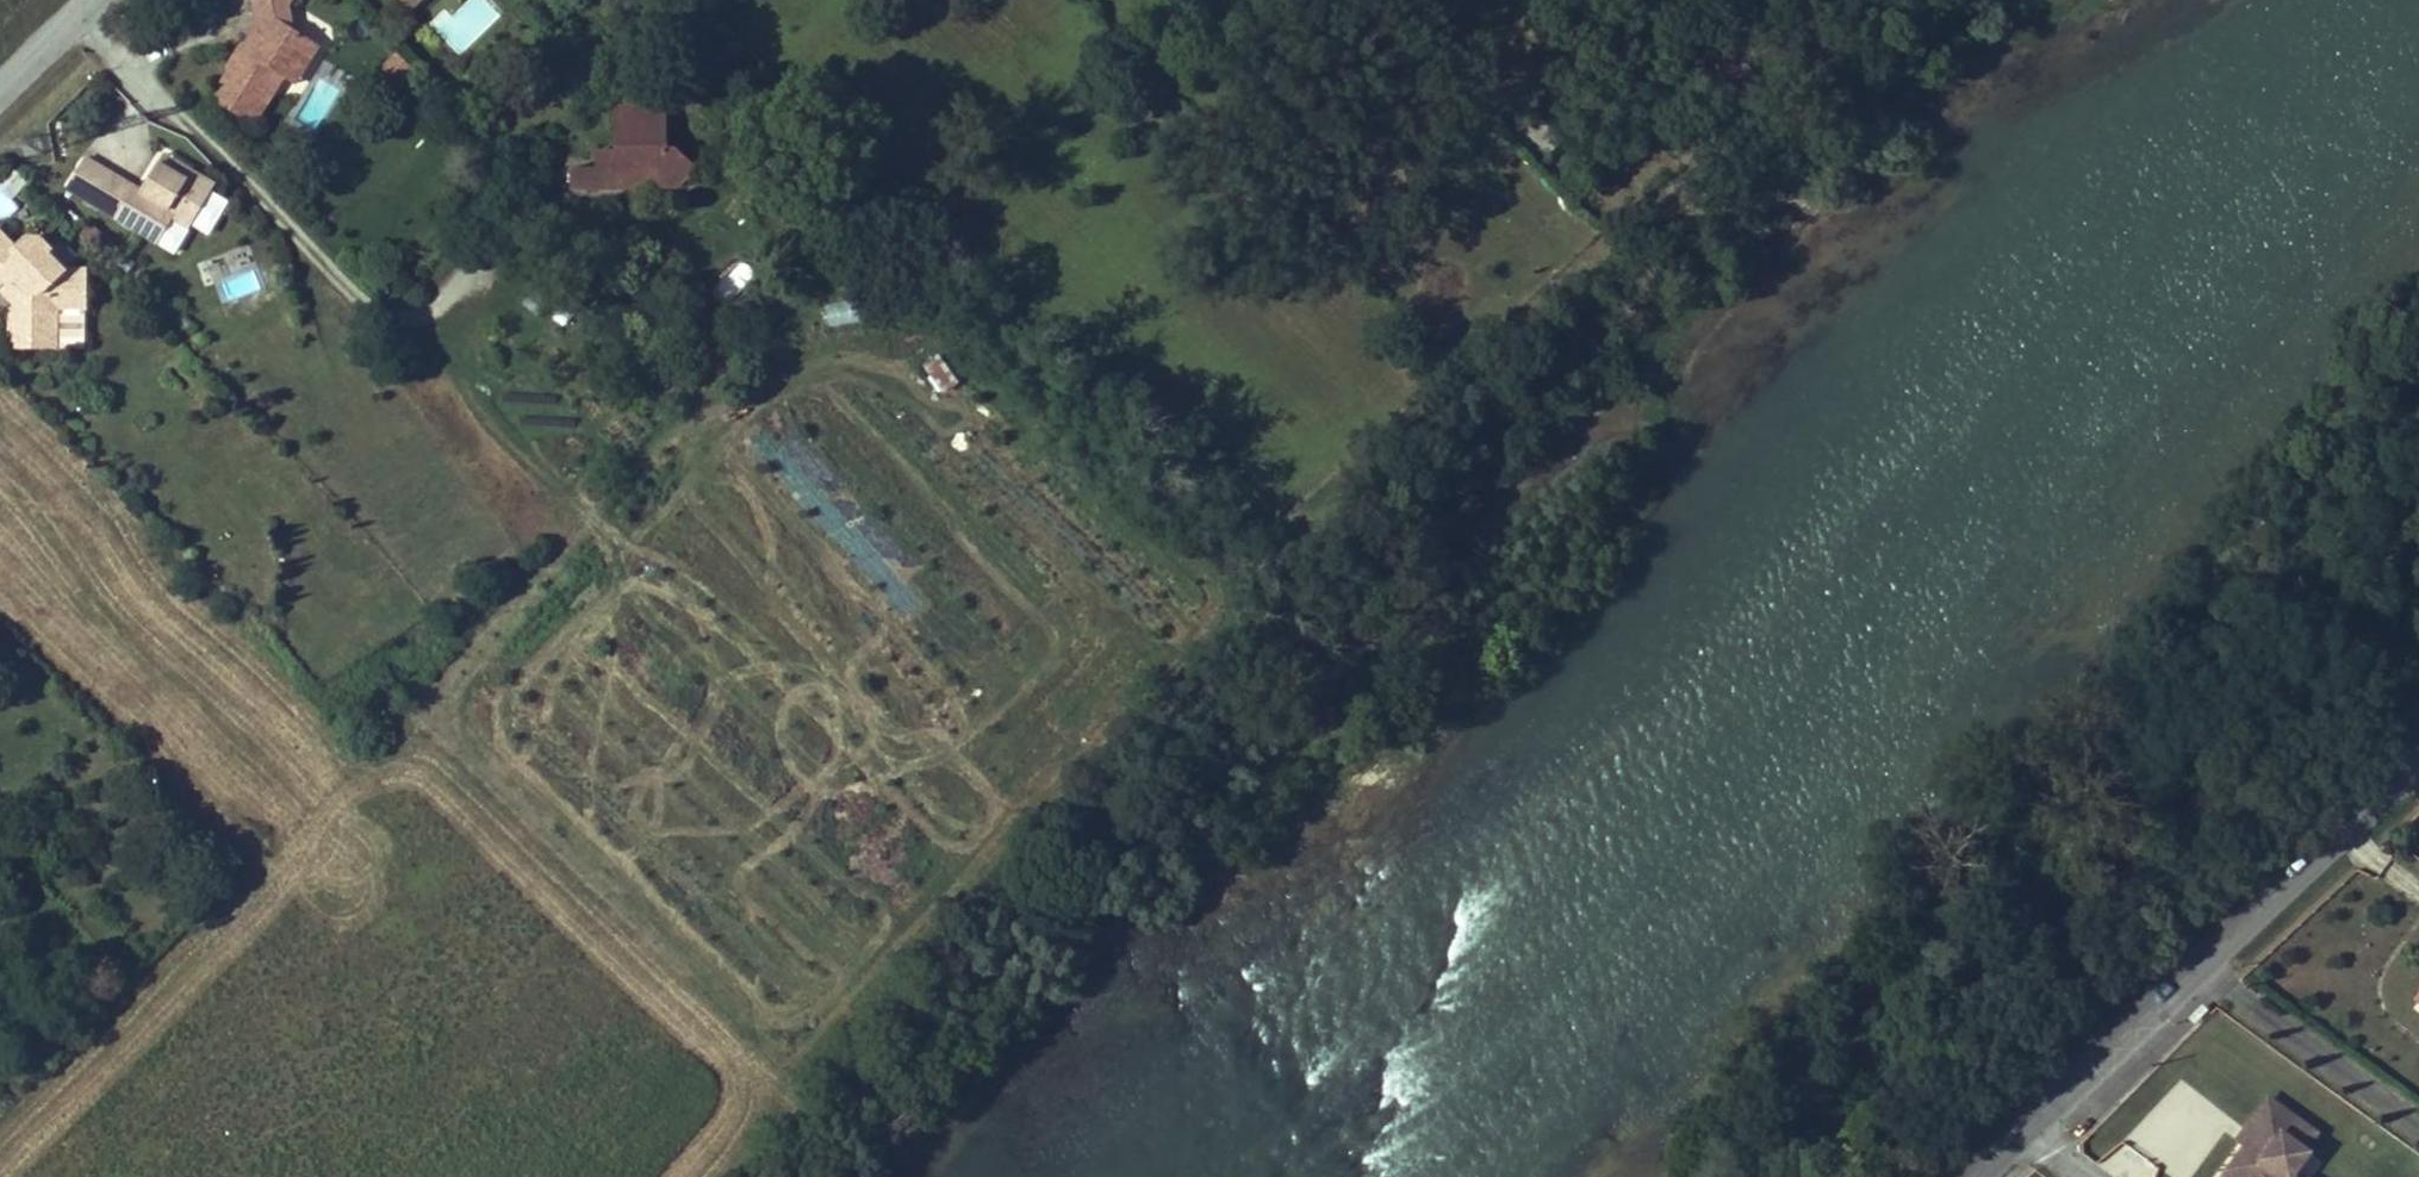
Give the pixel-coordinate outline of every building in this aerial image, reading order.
[(279,0),(274,0),(251,5),(255,25),(275,21),(285,26),(279,0)] [(297,68),(313,44),(275,21),(255,25),(252,26),(238,47),(233,56),(230,54),(222,67),(223,71),(206,98),(242,121),(249,120),(276,77),(274,75),(282,62),(286,62),(297,68)] [(235,46),(230,54),(233,56),(238,47),(235,46)] [(288,83),(297,68),(286,62),(282,62),(274,75),(276,77),(288,83)] [(566,185),(637,183),(645,171),(662,170),(673,182),(691,163),(669,142),(661,150),(660,100),(608,102),(609,147),(591,148),(591,165),(566,166),(566,185)] [(155,157),(150,166),(179,182),(184,174),(155,157)] [(79,161),(61,191),(148,244),(165,215),(186,226),(209,188),(184,174),(179,182),(150,166),(134,194),(79,161)] [(645,171),(637,183),(673,182),(662,170),(645,171)] [(165,215),(148,244),(158,249),(170,228),(181,234),(186,226),(165,215)] [(0,231),(0,277),(3,275),(21,294),(25,290),(30,295),(19,306),(15,309),(13,349),(57,351),(60,310),(88,312),(90,275),(68,274),(52,257),(55,253),(45,243),(30,240),(19,250),(0,231)] [(0,277),(0,286),(19,306),(30,295),(25,290),(21,294),(3,275),(0,277)] [(824,305),(829,327),(863,320),(858,298),(824,305)] [(938,354),(921,365),(939,392),(956,381),(938,354)] [(2308,1152),(2304,1149),(2315,1133),(2268,1099),(2245,1131),(2252,1136),(2246,1145),(2224,1176),(2302,1176),(2294,1172),(2308,1152)] [(2246,1145),(2252,1136),(2245,1131),(2238,1140),(2246,1145)]
